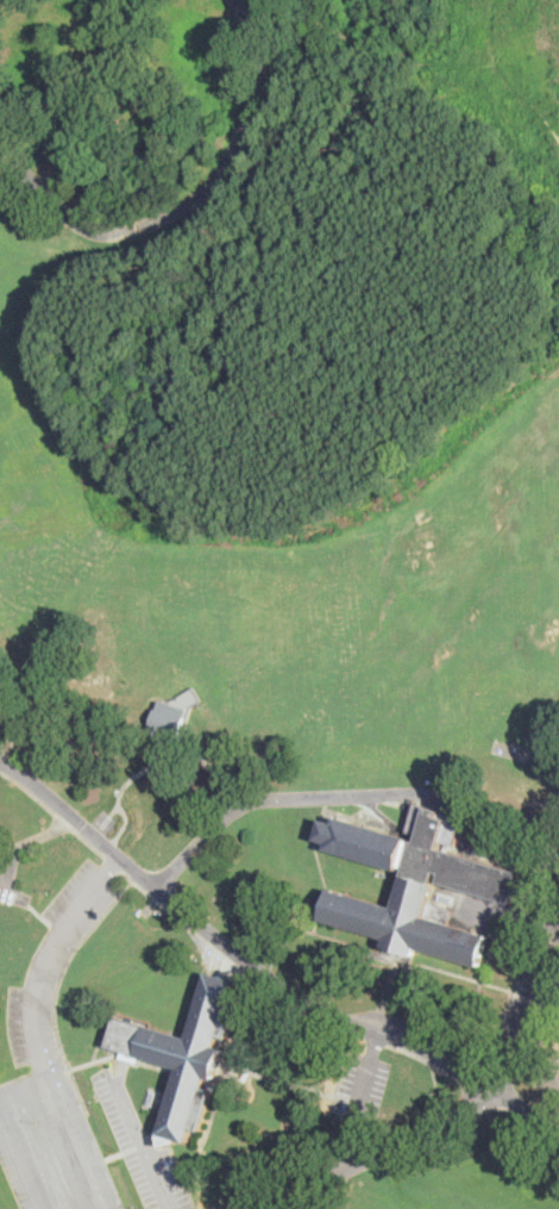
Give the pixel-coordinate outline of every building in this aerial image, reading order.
[(184,672),(182,680),(174,678),(177,669),(184,672)] [(180,705),(177,715),(186,716),(180,742),(165,740),(167,737),(150,734),(157,709),(159,709),(162,702),(180,705)] [(394,834),(419,842),(421,835),(410,831),(417,804),(466,818),(458,846),(444,842),(441,849),(523,873),(521,879),(533,883),(528,902),(516,898),(515,904),(442,883),(445,874),(439,873),(429,903),(452,910),(448,923),(491,935),(482,967),(419,948),(415,958),(384,947),(387,939),(322,921),(331,890),(394,908),(403,872),(327,848),(328,842),(318,840),(324,819),(334,823),(337,816),(394,834)] [(241,997),(230,1039),(220,1036),(218,1046),(225,1048),(215,1079),(209,1077),(206,1088),(214,1090),(202,1132),(194,1128),(190,1142),(180,1140),(180,1142),(164,1146),(162,1134),(181,1067),(109,1047),(118,1017),(189,1039),(208,972),(238,980),(234,995),(241,997)]
